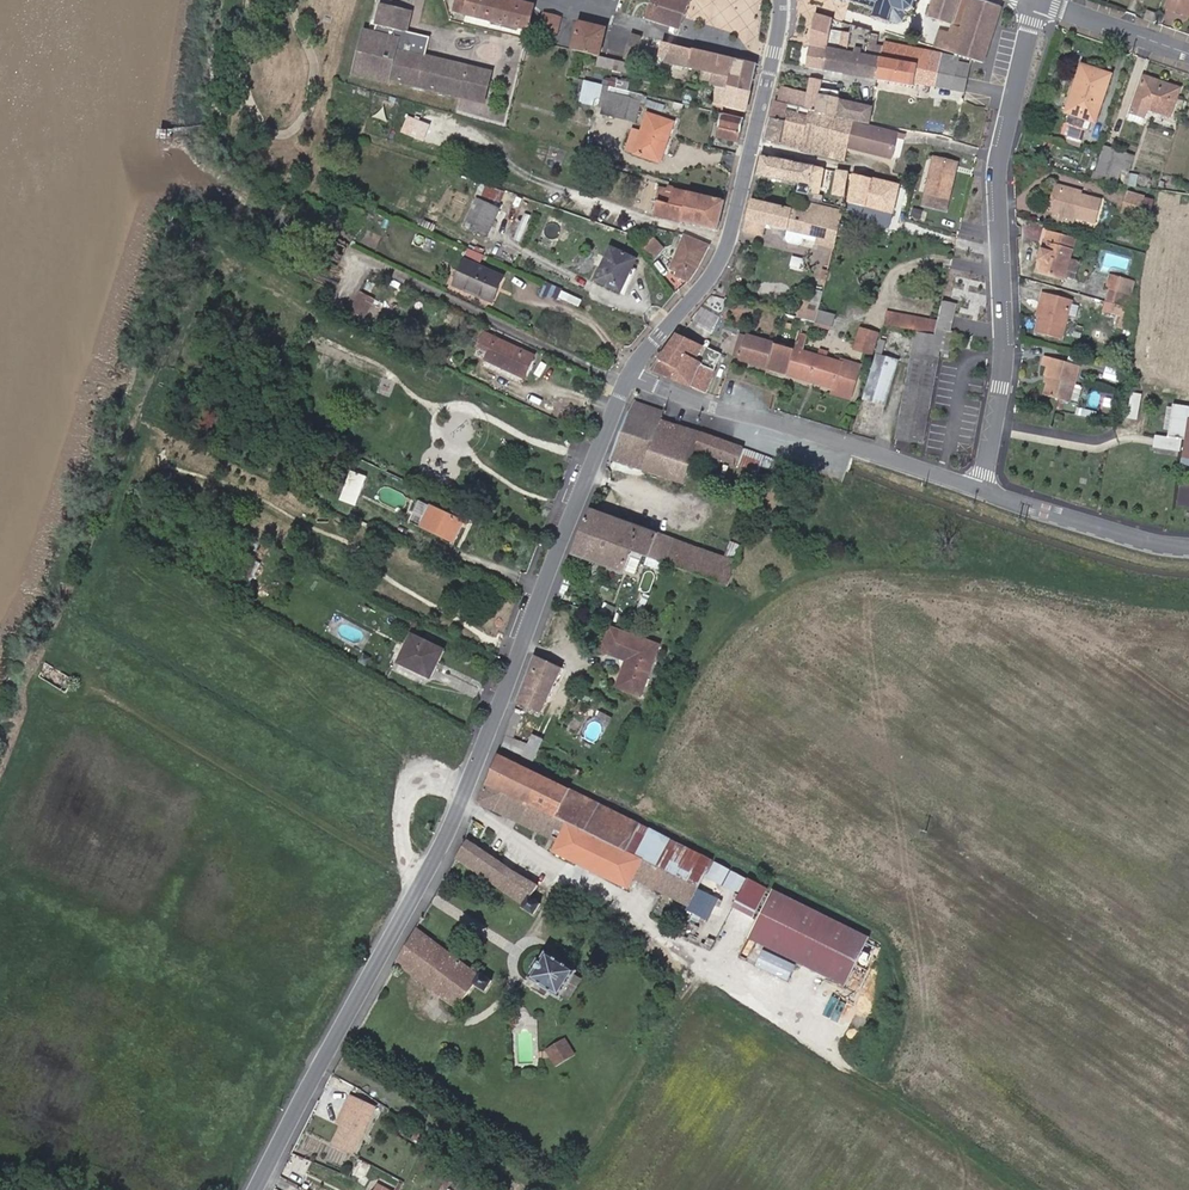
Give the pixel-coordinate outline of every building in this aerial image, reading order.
[(536,5),(516,0),(469,0),(465,15),(494,22),(503,24),(530,31),(536,5)] [(690,0),(652,0),(647,19),(681,30),(690,0)] [(876,8),(873,17),(890,22),(890,21),(898,23),(902,20),(905,12),(913,7),(916,0),(849,0),(876,8)] [(928,16),(952,24),(950,32),(940,29),(934,46),(955,53),(972,0),(934,0),(928,16)] [(1000,7),(979,0),(972,0),(955,53),(983,62),(1000,7)] [(1164,9),(1173,12),(1175,6),(1188,11),(1188,0),(1167,0),(1164,9)] [(473,72),(467,70),(465,69),(464,64),(426,55),(430,38),(419,35),(418,39),(407,37),(413,12),(381,4),(374,31),(364,29),(353,75),(391,84),(392,80),(456,97),(460,79),(465,80),(466,76),(471,77),(473,72)] [(1187,17),(1188,11),(1175,6),(1173,12),(1187,17)] [(1143,18),(1153,21),(1156,12),(1146,9),(1143,18)] [(563,17),(544,12),(539,33),(557,37),(563,17)] [(816,12),(806,67),(825,70),(832,30),(834,18),(816,12)] [(573,50),(600,56),(607,29),(579,22),(573,50)] [(832,30),(825,70),(844,74),(848,51),(840,50),(842,32),(832,30)] [(869,79),(878,80),(878,79),(884,49),(884,46),(878,44),(879,35),(870,32),(867,54),(873,55),(873,56),(869,79)] [(635,62),(642,36),(632,34),(625,60),(635,62)] [(757,63),(671,43),(666,62),(713,73),(710,85),(717,87),(727,89),(728,86),(752,92),(757,63)] [(930,85),(935,86),(941,53),(891,43),(890,50),(884,49),(878,79),(914,85),(914,83),(929,86),(930,85)] [(856,52),(848,51),(844,74),(869,79),(873,56),(863,54),(864,49),(857,47),(856,52)] [(935,86),(966,91),(971,60),(941,53),(935,86)] [(488,70),(464,64),(465,69),(467,70),(473,72),(471,77),(466,76),(465,80),(460,79),(456,97),(455,101),(478,107),(488,70)] [(1082,65),(1080,69),(1097,75),(1099,71),(1082,65)] [(1097,75),(1080,69),(1066,112),(1069,113),(1063,132),(1083,139),(1086,130),(1089,131),(1092,121),(1095,122),(1111,75),(1099,71),(1097,75)] [(1134,104),(1148,108),(1170,116),(1179,88),(1144,76),(1134,104)] [(779,102),(789,105),(818,112),(822,89),(823,80),(811,78),(808,92),(782,86),(779,102)] [(603,84),(628,90),(630,82),(618,79),(617,83),(604,79),(603,84)] [(629,98),(630,91),(628,90),(603,84),(586,80),(581,100),(604,106),(602,113),(625,119),(630,98),(629,98)] [(747,111),(752,92),(728,86),(727,89),(717,87),(713,103),(747,111)] [(840,93),(822,89),(818,112),(836,116),(839,99),(840,93)] [(686,90),(683,104),(691,106),(694,91),(686,90)] [(630,98),(625,119),(636,122),(641,101),(630,98)] [(855,121),(870,124),(873,106),(839,99),(836,116),(855,121)] [(777,102),(773,118),(785,121),(789,105),(779,102),(777,102)] [(1145,117),(1148,108),(1134,104),(1131,112),(1145,117)] [(848,147),(855,121),(836,116),(818,112),(789,105),(785,121),(773,118),(767,140),(845,161),(848,147)] [(674,122),(648,113),(642,131),(634,128),(626,149),(661,161),(674,122)] [(739,142),(744,119),(723,114),(718,137),(739,142)] [(409,115),(405,123),(417,128),(420,120),(409,115)] [(953,139),(958,121),(953,120),(950,132),(942,130),(940,137),(953,139)] [(909,135),(855,121),(848,147),(898,159),(901,148),(896,147),(898,140),(907,142),(909,135)] [(414,136),(417,128),(405,123),(402,132),(414,136)] [(1052,155),(1055,147),(1045,144),(1043,152),(1052,155)] [(1106,146),(1097,172),(1108,176),(1106,181),(1117,184),(1127,155),(1127,153),(1106,146)] [(1117,184),(1125,185),(1134,156),(1127,155),(1117,184)] [(826,169),(763,156),(758,176),(800,185),(798,194),(811,196),(812,192),(821,194),(826,169)] [(1052,158),(1044,156),(1042,163),(1050,165),(1052,158)] [(934,159),(922,206),(943,211),(951,182),(948,182),(952,163),(934,159)] [(1097,172),(1093,171),(1091,178),(1106,181),(1108,176),(1097,172)] [(832,193),(845,196),(849,174),(838,172),(832,193)] [(865,207),(871,179),(855,175),(849,202),(862,206),(865,207)] [(897,184),(871,179),(865,207),(891,213),(897,184)] [(506,205),(510,191),(480,181),(476,195),(506,205)] [(718,230),(725,201),(675,189),(675,188),(674,188),(674,187),(670,185),(668,192),(658,189),(656,200),(659,201),(656,216),(680,222),(682,222),(682,221),(718,230)] [(1047,215),(1053,217),(1061,190),(1081,196),(1083,192),(1056,185),(1047,215)] [(1061,190),(1053,217),(1051,222),(1072,228),(1075,219),(1095,225),(1102,202),(1081,196),(1061,190)] [(1145,196),(1128,192),(1123,214),(1139,218),(1140,217),(1143,205),(1145,196)] [(501,209),(477,198),(462,227),(487,238),(501,209)] [(808,214),(752,200),(744,231),(763,236),(766,224),(788,229),(786,238),(789,242),(799,244),(803,242),(805,234),(818,237),(816,245),(834,250),(842,212),(811,204),(808,214)] [(862,206),(849,202),(847,210),(860,213),(862,206)] [(1152,208),(1143,205),(1140,217),(1149,219),(1152,208)] [(913,218),(923,221),(924,214),(916,210),(913,218)] [(531,215),(525,213),(514,239),(520,242),(531,215)] [(844,225),(842,236),(852,238),(854,228),(844,225)] [(677,275),(689,281),(691,279),(699,269),(712,246),(685,234),(670,270),(678,273),(677,275)] [(1062,279),(1067,260),(1071,242),(1044,234),(1041,247),(1046,248),(1045,254),(1048,255),(1049,258),(1048,261),(1045,263),(1043,263),(1041,273),(1062,279)] [(668,246),(652,235),(644,248),(655,264),(668,246)] [(621,290),(636,259),(611,247),(597,279),(621,290)] [(484,263),(487,255),(470,248),(467,255),(484,263)] [(1048,255),(1045,254),(1042,254),(1040,257),(1040,260),(1042,262),(1043,263),(1045,263),(1048,261),(1049,258),(1048,255)] [(479,295),(494,302),(505,276),(467,259),(455,284),(479,295)] [(1078,263),(1067,260),(1062,279),(1073,282),(1078,263)] [(1108,288),(1105,302),(1131,309),(1135,295),(1131,295),(1135,280),(1109,273),(1105,287),(1108,288)] [(380,283),(376,280),(371,290),(376,292),(380,283)] [(563,291),(564,289),(548,282),(543,295),(559,298),(580,307),(583,299),(563,291)] [(408,308),(414,295),(405,291),(399,303),(408,308)] [(361,292),(349,313),(363,321),(375,300),(361,292)] [(1044,301),(1040,316),(1036,331),(1061,338),(1071,301),(1043,292),(1041,301),(1044,301)] [(492,306),(494,302),(479,295),(476,300),(492,306)] [(798,316),(817,321),(819,311),(810,308),(812,299),(803,297),(798,316)] [(1131,309),(1105,302),(1102,310),(1119,314),(1115,326),(1131,330),(1136,310),(1131,309)] [(712,331),(720,314),(702,306),(694,322),(712,331)] [(934,333),(947,335),(952,309),(940,307),(937,321),(934,333)] [(830,325),(834,314),(819,311),(817,321),(830,325)] [(888,312),(884,323),(917,330),(934,333),(937,321),(888,312)] [(861,328),(855,349),(871,354),(878,333),(861,328)] [(934,333),(917,330),(914,350),(897,438),(923,443),(943,340),(933,338),(934,333)] [(524,378),(534,355),(485,332),(478,347),(489,352),(486,359),(524,378)] [(808,335),(799,332),(794,349),(786,374),(786,375),(844,392),(843,398),(850,400),(861,365),(843,360),(842,362),(827,358),(828,352),(822,350),(820,356),(804,351),(808,335)] [(740,360),(748,334),(742,333),(735,359),(740,360)] [(653,370),(706,392),(722,354),(677,334),(653,370)] [(740,360),(767,368),(775,343),(774,343),(774,342),(748,334),(740,360)] [(885,405),(898,363),(882,358),(882,355),(887,340),(882,339),(863,399),(885,405)] [(767,368),(786,374),(794,349),(775,343),(767,368)] [(1049,377),(1047,383),(1045,394),(1070,401),(1079,366),(1045,356),(1043,365),(1047,366),(1045,376),(1049,377)] [(266,381),(274,364),(266,360),(258,376),(266,381)] [(1122,370),(1107,366),(1103,377),(1119,382),(1122,370)] [(1140,400),(1134,398),(1130,420),(1136,421),(1140,400)] [(663,413),(635,402),(611,459),(683,485),(695,451),(737,467),(738,465),(769,478),(776,461),(662,418),(663,413)] [(1078,407),(1077,415),(1095,418),(1097,411),(1078,407)] [(1173,408),(1168,442),(1180,444),(1180,446),(1179,453),(1177,463),(1188,465),(1188,411),(1173,408)] [(409,428),(401,446),(409,450),(418,432),(409,428)] [(1179,453),(1180,446),(1158,443),(1156,450),(1179,453)] [(351,470),(340,499),(356,505),(366,476),(351,470)] [(422,525),(432,505),(421,500),(412,521),(422,525)] [(456,542),(464,523),(468,525),(472,517),(453,508),(450,514),(432,505),(422,525),(456,542)] [(591,507),(573,552),(624,571),(632,550),(727,585),(742,544),(731,540),(725,556),(591,507)] [(314,547),(319,536),(313,533),(308,544),(314,547)] [(393,540),(387,550),(394,553),(400,543),(393,540)] [(388,568),(394,553),(387,550),(380,564),(388,568)] [(247,588),(261,563),(252,558),(238,583),(247,588)] [(570,580),(564,578),(560,588),(566,591),(570,580)] [(640,693),(659,643),(612,626),(603,649),(627,658),(617,685),(640,693)] [(412,635),(405,650),(400,662),(431,677),(444,650),(412,635)] [(537,654),(518,701),(542,712),(563,667),(537,654)] [(76,680),(48,662),(39,676),(68,693),(76,680)] [(512,716),(520,719),(522,713),(515,710),(512,716)] [(502,742),(514,748),(518,739),(514,737),(520,719),(512,716),(502,742)] [(535,760),(546,738),(534,733),(524,754),(535,760)] [(522,741),(518,739),(514,748),(518,750),(522,741)] [(713,859),(498,752),(487,782),(480,800),(498,810),(506,793),(527,803),(519,820),(559,840),(554,850),(632,888),(635,882),(638,875),(645,878),(692,901),(690,906),(692,908),(690,913),(697,917),(700,911),(706,914),(715,896),(698,888),(713,859)] [(581,771),(575,769),(572,775),(579,778),(581,771)] [(519,820),(527,803),(506,793),(498,810),(519,820)] [(508,865),(468,838),(467,840),(457,856),(523,903),(522,905),(535,913),(542,902),(534,897),(541,885),(508,865)] [(642,885),(645,878),(638,875),(635,882),(642,885)] [(868,938),(772,889),(747,938),(844,986),(868,938)] [(486,990),(493,979),(480,971),(479,973),(417,925),(396,961),(457,1007),(475,983),(486,990)] [(559,961),(548,954),(534,976),(545,983),(541,989),(550,994),(553,988),(570,999),(579,985),(574,981),(578,974),(579,973),(567,966),(571,960),(563,955),(559,961)] [(579,985),(583,977),(578,974),(574,981),(579,985)] [(563,1026),(554,1012),(542,1020),(551,1034),(563,1026)] [(547,1047),(555,1065),(577,1055),(568,1037),(547,1047)] [(353,1152),(369,1118),(375,1105),(352,1093),(338,1121),(343,1124),(334,1142),(353,1152)] [(426,1137),(416,1131),(412,1138),(422,1144),(426,1137)]
